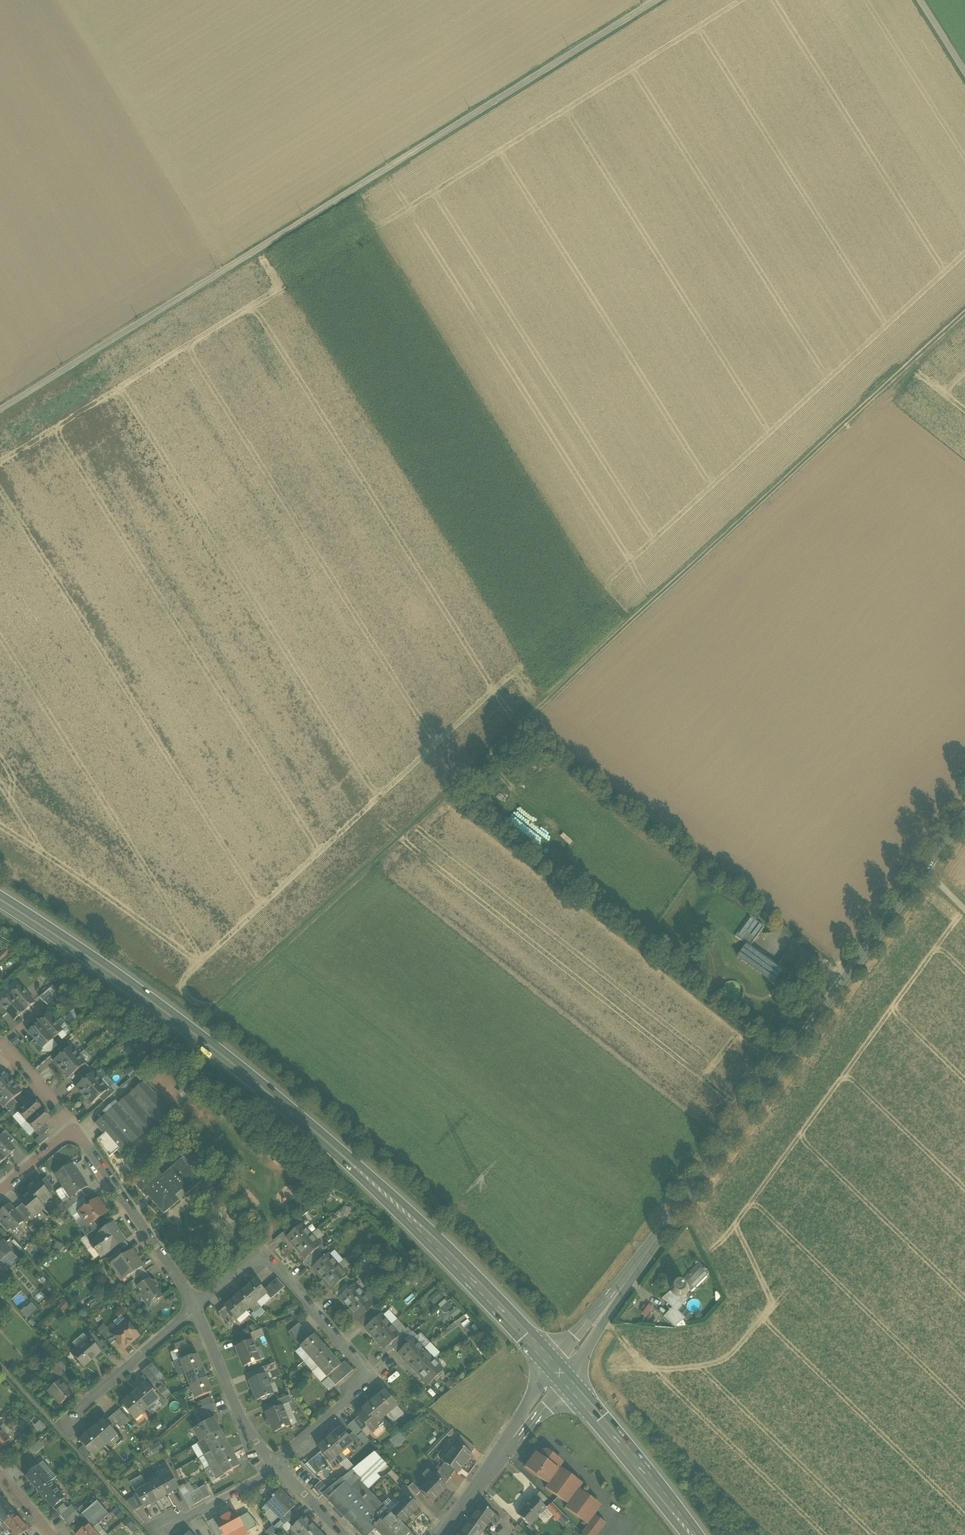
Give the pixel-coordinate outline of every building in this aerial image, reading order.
[(747,918),(733,938),(745,946),(747,948),(762,928),(747,918)] [(747,948),(745,946),(737,957),(772,983),(778,975),(780,972),(784,974),(799,954),(791,948),(776,969),(747,948)] [(778,975),(772,983),(777,986),(782,978),(778,975)] [(34,1003),(20,987),(10,995),(24,1012),(34,1003)] [(52,987),(39,998),(44,1003),(44,1002),(57,991),(52,987)] [(57,991),(44,1002),(49,1008),(62,996),(58,991),(57,991)] [(8,1014),(14,1021),(24,1012),(10,995),(0,1004),(0,1005),(8,1014)] [(63,1031),(48,1015),(38,1024),(52,1040),(63,1031)] [(38,1024),(28,1033),(34,1040),(42,1049),(43,1049),(52,1040),(38,1024)] [(42,1049),(34,1040),(30,1044),(39,1054),(44,1050),(43,1049),(42,1049)] [(67,1043),(58,1051),(62,1055),(71,1047),(67,1043)] [(62,1055),(54,1062),(61,1071),(78,1056),(71,1047),(62,1055)] [(78,1056),(61,1071),(68,1079),(76,1072),(85,1064),(78,1056)] [(85,1064),(76,1072),(80,1076),(89,1069),(85,1064)] [(89,1069),(80,1076),(84,1081),(93,1073),(89,1069)] [(84,1081),(76,1088),(83,1097),(101,1082),(93,1073),(84,1081)] [(14,1084),(7,1076),(0,1081),(0,1096),(14,1084)] [(101,1082),(83,1097),(91,1105),(99,1098),(108,1090),(101,1082)] [(144,1083),(112,1110),(114,1112),(109,1116),(108,1116),(106,1115),(95,1124),(105,1136),(104,1137),(111,1145),(112,1144),(120,1153),(158,1121),(170,1111),(155,1094),(154,1094),(144,1083)] [(0,1096),(0,1103),(4,1108),(13,1100),(21,1093),(14,1084),(0,1096)] [(108,1090),(99,1098),(103,1103),(115,1092),(111,1087),(108,1090)] [(21,1109),(17,1113),(18,1113),(26,1123),(42,1109),(33,1099),(21,1109)] [(13,1100),(4,1107),(8,1112),(17,1104),(13,1100)] [(8,1112),(13,1117),(18,1113),(17,1113),(21,1109),(17,1104),(8,1112)] [(42,1109),(26,1123),(35,1133),(44,1125),(50,1120),(42,1109)] [(44,1125),(35,1133),(39,1137),(40,1138),(44,1134),(49,1130),(44,1125)] [(14,1140),(6,1132),(1,1136),(9,1144),(14,1140)] [(44,1134),(40,1138),(39,1137),(35,1141),(39,1146),(48,1138),(44,1134)] [(1,1135),(0,1136),(0,1154),(5,1160),(15,1151),(9,1144),(1,1136),(1,1135)] [(181,1159),(161,1176),(153,1167),(134,1184),(146,1198),(148,1197),(163,1214),(179,1201),(174,1196),(181,1190),(185,1195),(201,1182),(181,1159)] [(71,1165),(55,1176),(63,1188),(64,1187),(71,1197),(71,1198),(79,1193),(87,1187),(71,1165)] [(53,1190),(45,1178),(39,1183),(49,1194),(53,1190)] [(37,1180),(26,1190),(29,1193),(41,1206),(52,1197),(49,1194),(39,1183),(37,1180)] [(79,1193),(83,1199),(91,1194),(87,1187),(79,1193)] [(29,1193),(19,1202),(31,1215),(34,1218),(44,1209),(41,1206),(29,1193)] [(79,1193),(71,1198),(71,1197),(67,1200),(72,1207),(83,1199),(79,1193)] [(83,1199),(72,1207),(77,1215),(78,1214),(88,1206),(83,1199)] [(67,1200),(62,1203),(67,1210),(72,1207),(67,1200)] [(88,1206),(78,1214),(87,1227),(94,1222),(105,1214),(96,1201),(88,1206)] [(31,1215),(22,1205),(17,1208),(27,1219),(31,1215)] [(8,1206),(0,1213),(0,1216),(2,1218),(11,1229),(15,1226),(18,1226),(22,1223),(23,1222),(13,1212),(8,1206)] [(77,1215),(72,1207),(67,1210),(72,1218),(77,1215)] [(27,1219),(17,1208),(13,1212),(23,1222),(22,1223),(24,1224),(28,1221),(27,1219)] [(2,1218),(0,1220),(0,1225),(7,1233),(11,1229),(2,1218)] [(85,1237),(97,1228),(94,1222),(87,1227),(81,1231),(85,1237)] [(293,1224),(283,1234),(287,1238),(297,1229),(293,1224)] [(287,1238),(286,1239),(295,1249),(312,1235),(303,1224),(297,1229),(287,1238)] [(101,1233),(90,1241),(92,1244),(102,1257),(115,1248),(124,1242),(124,1241),(113,1225),(101,1233)] [(90,1241),(101,1233),(97,1228),(85,1237),(91,1245),(92,1244),(90,1241)] [(312,1235),(295,1249),(304,1260),(305,1259),(316,1250),(321,1245),(312,1235)] [(11,1252),(0,1239),(0,1262),(11,1252)] [(124,1242),(115,1248),(118,1253),(121,1251),(127,1247),(124,1242)] [(316,1250),(305,1259),(309,1264),(320,1255),(316,1250)] [(118,1253),(109,1259),(113,1265),(124,1257),(121,1251),(118,1253)] [(113,1265),(112,1266),(118,1275),(122,1272),(126,1279),(143,1267),(133,1251),(124,1257),(113,1265)] [(313,1268),(312,1269),(322,1279),(338,1265),(329,1254),(324,1259),(313,1268)] [(320,1255),(309,1264),(313,1268),(324,1259),(320,1255)] [(37,1274),(28,1264),(20,1270),(30,1281),(37,1274)] [(670,1289),(670,1292),(662,1299),(663,1300),(668,1305),(669,1305),(672,1308),(675,1310),(680,1305),(685,1300),(685,1296),(686,1294),(687,1292),(688,1292),(688,1289),(688,1287),(706,1271),(699,1264),(682,1280),(679,1280),(675,1281),(672,1282),(670,1285),(670,1289)] [(338,1265),(322,1279),(331,1290),(342,1280),(347,1275),(338,1265)] [(709,1273),(706,1271),(688,1287),(688,1289),(688,1292),(687,1292),(692,1292),(709,1273)] [(146,1273),(131,1283),(136,1291),(137,1290),(136,1288),(142,1284),(149,1279),(150,1280),(146,1273)] [(283,1287),(275,1278),(271,1282),(279,1291),(283,1287)] [(149,1279),(142,1284),(136,1288),(137,1290),(142,1296),(141,1302),(149,1303),(151,1306),(163,1297),(156,1287),(155,1287),(150,1280),(149,1279)] [(342,1280),(332,1289),(335,1294),(346,1285),(342,1280)] [(262,1290),(254,1282),(244,1290),(255,1303),(256,1303),(265,1295),(266,1294),(262,1290)] [(279,1291),(271,1282),(267,1285),(275,1295),(279,1291)] [(275,1295),(267,1285),(262,1290),(266,1294),(265,1295),(270,1300),(275,1295)] [(346,1285),(335,1294),(339,1298),(350,1289),(346,1285)] [(339,1298),(339,1299),(348,1310),(364,1295),(355,1285),(350,1289),(339,1298)] [(430,1298),(435,1305),(448,1294),(442,1288),(430,1298)] [(255,1303),(244,1290),(234,1299),(246,1311),(249,1308),(255,1303)] [(364,1295),(348,1310),(357,1320),(368,1310),(374,1306),(364,1295)] [(246,1311),(234,1299),(225,1307),(236,1320),(246,1311)] [(33,1302),(21,1310),(26,1317),(38,1309),(33,1302)] [(255,1303),(249,1308),(254,1314),(260,1309),(256,1303),(255,1303)] [(289,1313),(299,1308),(297,1303),(287,1308),(289,1313)] [(692,1316),(680,1305),(675,1310),(683,1317),(679,1322),(684,1325),(692,1316)] [(236,1320),(225,1307),(217,1313),(228,1326),(236,1320)] [(675,1310),(672,1308),(664,1317),(674,1327),(679,1322),(683,1317),(675,1310)] [(368,1310),(358,1319),(362,1324),(372,1315),(368,1310)] [(372,1315),(362,1324),(366,1328),(376,1319),(372,1315)] [(366,1328),(365,1329),(374,1340),(391,1325),(382,1315),(376,1319),(366,1328)] [(127,1323),(121,1328),(119,1326),(111,1333),(110,1333),(116,1340),(125,1349),(139,1337),(133,1330),(133,1327),(130,1324),(128,1324),(127,1323)] [(298,1323),(288,1332),(298,1344),(308,1335),(298,1323)] [(391,1325),(374,1340),(383,1350),(395,1340),(400,1336),(391,1325)] [(106,1328),(99,1334),(110,1346),(116,1340),(110,1333),(111,1333),(106,1328)] [(261,1329),(251,1333),(253,1339),(263,1335),(261,1329)] [(101,1341),(91,1330),(85,1335),(88,1339),(89,1339),(95,1346),(101,1341)] [(399,1345),(393,1349),(398,1354),(414,1339),(415,1340),(417,1337),(413,1332),(399,1345)] [(414,1339),(398,1354),(403,1360),(404,1359),(408,1364),(423,1350),(424,1350),(430,1344),(429,1344),(420,1335),(417,1337),(415,1340),(414,1339)] [(313,1336),(301,1347),(309,1356),(321,1345),(313,1336)] [(88,1339),(73,1353),(85,1367),(101,1353),(95,1346),(89,1339),(88,1339)] [(250,1340),(235,1346),(243,1367),(259,1361),(250,1340)] [(395,1340),(384,1350),(388,1354),(393,1349),(399,1345),(395,1340)] [(321,1345),(309,1356),(318,1366),(330,1355),(321,1345)] [(190,1346),(176,1352),(180,1362),(194,1357),(190,1346)] [(423,1350),(408,1364),(414,1370),(418,1374),(418,1375),(434,1360),(424,1350),(423,1350)] [(176,1352),(171,1354),(175,1364),(180,1362),(176,1352)] [(330,1355),(318,1366),(327,1377),(331,1373),(335,1370),(339,1366),(330,1355)] [(194,1357),(180,1362),(185,1375),(201,1368),(196,1356),(194,1357)] [(434,1360),(418,1375),(419,1375),(423,1379),(423,1380),(428,1385),(444,1370),(443,1369),(443,1370),(434,1360)] [(352,1371),(344,1361),(339,1366),(348,1375),(352,1371)] [(64,1372),(55,1362),(49,1367),(58,1378),(64,1372)] [(180,1362),(175,1364),(180,1377),(185,1375),(180,1362)] [(274,1363),(264,1367),(267,1373),(277,1369),(274,1363)] [(159,1373),(151,1364),(147,1367),(155,1377),(159,1373)] [(339,1366),(335,1370),(343,1379),(348,1375),(339,1366)] [(155,1377),(147,1367),(141,1372),(152,1385),(158,1380),(155,1377)] [(201,1368),(185,1375),(190,1387),(206,1381),(201,1368)] [(335,1370),(331,1373),(339,1383),(343,1379),(335,1370)] [(331,1373),(327,1377),(335,1386),(339,1383),(331,1373)] [(264,1374),(248,1380),(256,1401),(272,1395),(264,1374)] [(61,1380),(48,1392),(61,1406),(74,1395),(61,1380)] [(206,1381),(190,1387),(195,1399),(211,1393),(206,1381)] [(146,1384),(134,1395),(147,1410),(153,1404),(152,1403),(158,1398),(146,1384)] [(385,1392),(374,1401),(386,1415),(397,1406),(385,1392)] [(147,1410),(134,1395),(122,1405),(134,1419),(140,1414),(140,1415),(147,1410)] [(289,1396),(276,1401),(279,1407),(281,1407),(291,1403),(289,1396)] [(210,1398),(199,1402),(202,1408),(199,1409),(199,1410),(213,1404),(210,1398)] [(374,1401),(362,1411),(364,1412),(358,1417),(359,1417),(366,1426),(365,1427),(366,1427),(371,1434),(383,1424),(380,1420),(386,1415),(374,1401)] [(213,1404),(199,1410),(201,1417),(202,1417),(209,1414),(216,1412),(213,1404)] [(397,1406),(386,1415),(392,1423),(404,1414),(397,1406)] [(279,1407),(266,1413),(274,1433),(289,1427),(281,1407),(279,1407)] [(130,1421),(119,1410),(114,1415),(124,1426),(130,1421)] [(209,1414),(202,1417),(201,1417),(198,1418),(202,1425),(193,1430),(200,1442),(205,1440),(219,1432),(213,1420),(213,1419),(212,1420),(209,1414)] [(124,1426),(114,1415),(108,1419),(119,1431),(124,1426)] [(366,1426),(359,1417),(353,1422),(361,1431),(366,1427),(365,1427),(366,1426)] [(40,1421),(35,1425),(41,1431),(46,1427),(40,1421)] [(116,1435),(103,1421),(91,1431),(104,1446),(110,1441),(110,1440),(116,1435)] [(361,1431),(353,1422),(347,1427),(355,1436),(361,1431)] [(352,1443),(340,1429),(329,1439),(341,1453),(352,1443)] [(0,1431),(0,1448),(8,1440),(0,1431)] [(104,1446),(91,1431),(79,1442),(83,1446),(91,1456),(97,1451),(98,1452),(104,1446)] [(219,1432),(205,1440),(211,1451),(226,1443),(220,1432),(220,1431),(219,1432)] [(405,1440),(399,1432),(389,1441),(395,1448),(405,1440)] [(341,1453),(329,1439),(317,1448),(330,1462),(341,1453)] [(36,1454),(45,1446),(40,1440),(31,1448),(36,1454)] [(205,1440),(200,1442),(198,1443),(205,1455),(211,1451),(205,1440)] [(159,1442),(150,1446),(153,1453),(162,1448),(159,1442)] [(226,1443),(211,1451),(218,1463),(232,1455),(226,1443)] [(456,1444),(443,1462),(441,1461),(444,1463),(454,1471),(457,1473),(471,1454),(455,1443),(454,1443),(456,1444)] [(91,1456),(83,1446),(79,1450),(87,1459),(91,1456)] [(218,1463),(211,1451),(205,1455),(211,1466),(212,1466),(218,1463)] [(51,1452),(43,1459),(47,1464),(55,1457),(51,1452)] [(341,1453),(330,1462),(334,1468),(334,1467),(335,1468),(340,1463),(346,1458),(341,1453)] [(387,1465),(374,1453),(351,1471),(361,1481),(360,1482),(367,1490),(380,1478),(377,1475),(387,1465)] [(562,1465),(544,1453),(535,1454),(558,1471),(562,1465)] [(325,1464),(317,1454),(312,1459),(320,1468),(325,1464)] [(558,1471),(535,1454),(525,1468),(547,1485),(558,1471)] [(232,1455),(218,1463),(224,1475),(225,1474),(239,1466),(232,1455)] [(346,1458),(340,1463),(347,1472),(353,1467),(346,1458)] [(320,1468),(312,1459),(307,1463),(317,1475),(322,1470),(320,1468)] [(224,1475),(218,1463),(212,1466),(219,1478),(225,1474),(224,1475)] [(454,1471),(444,1463),(441,1468),(450,1478),(454,1471)] [(50,1483),(37,1467),(25,1477),(38,1493),(50,1483)] [(450,1478),(441,1468),(435,1477),(444,1486),(450,1478)] [(367,1490),(360,1482),(361,1481),(351,1471),(340,1480),(379,1521),(381,1523),(389,1514),(390,1513),(367,1490)] [(435,1477),(429,1471),(423,1477),(428,1482),(420,1490),(432,1502),(446,1488),(435,1477)] [(580,1487),(558,1471),(547,1485),(545,1488),(567,1505),(565,1509),(587,1525),(594,1516),(599,1509),(577,1492),(580,1487)] [(170,1474),(158,1480),(167,1495),(178,1489),(170,1474)] [(167,1495),(158,1480),(147,1487),(155,1502),(167,1495)] [(322,1480),(313,1488),(321,1496),(329,1488),(322,1480)] [(340,1480),(324,1493),(363,1534),(370,1529),(379,1521),(340,1480)] [(144,1482),(132,1488),(135,1494),(136,1494),(135,1493),(147,1487),(144,1482)] [(63,1499),(50,1483),(38,1493),(51,1509),(63,1499)] [(412,1484),(408,1488),(416,1496),(420,1492),(412,1484)] [(204,1486),(199,1489),(205,1499),(210,1496),(204,1486)] [(147,1487),(135,1493),(136,1494),(143,1508),(155,1502),(147,1487)] [(205,1499),(199,1489),(194,1492),(200,1502),(205,1499)] [(294,1505),(279,1490),(270,1498),(271,1499),(266,1504),(272,1510),(272,1509),(279,1516),(281,1518),(283,1516),(289,1510),(294,1505)] [(200,1502),(194,1492),(188,1495),(194,1505),(200,1502)] [(188,1495),(187,1493),(182,1496),(189,1508),(194,1505),(188,1495)] [(390,1513),(389,1514),(402,1525),(418,1508),(406,1496),(390,1513)] [(135,1497),(126,1502),(134,1511),(140,1508),(135,1497)] [(1,1498),(0,1498),(0,1522),(2,1525),(14,1514),(1,1498)] [(536,1498),(520,1514),(530,1524),(545,1510),(546,1509),(536,1498)] [(97,1502),(82,1515),(89,1523),(87,1524),(92,1529),(98,1525),(108,1515),(97,1502)] [(500,1518),(483,1504),(471,1519),(483,1529),(484,1530),(490,1522),(495,1525),(500,1518)] [(568,1520),(551,1504),(546,1509),(545,1510),(561,1526),(568,1520)] [(71,1506),(59,1516),(64,1522),(75,1512),(76,1511),(71,1506)] [(289,1510),(283,1516),(288,1522),(294,1517),(289,1510)] [(215,1523),(220,1532),(221,1531),(223,1534),(232,1534),(231,1534),(243,1526),(234,1511),(215,1523)] [(75,1512),(64,1522),(68,1527),(79,1517),(75,1512)] [(294,1517),(288,1522),(293,1527),(304,1516),(300,1512),(294,1517)] [(14,1514),(2,1525),(11,1534),(22,1534),(28,1530),(14,1514)] [(389,1514),(381,1523),(392,1534),(412,1534),(402,1525),(389,1514)] [(293,1527),(297,1532),(296,1533),(298,1534),(310,1534),(317,1528),(304,1515),(304,1516),(293,1527)] [(279,1516),(273,1522),(274,1523),(265,1531),(268,1534),(271,1534),(288,1522),(283,1516),(281,1518),(279,1516)] [(581,1534),(582,1534),(597,1534),(606,1524),(594,1516),(587,1525),(581,1534)] [(471,1519),(459,1534),(479,1534),(480,1533),(483,1529),(471,1519)] [(379,1521),(370,1529),(375,1534),(392,1534),(381,1523),(379,1521)] [(87,1524),(75,1534),(107,1534),(106,1534),(107,1534),(98,1525),(92,1529),(87,1524)]
